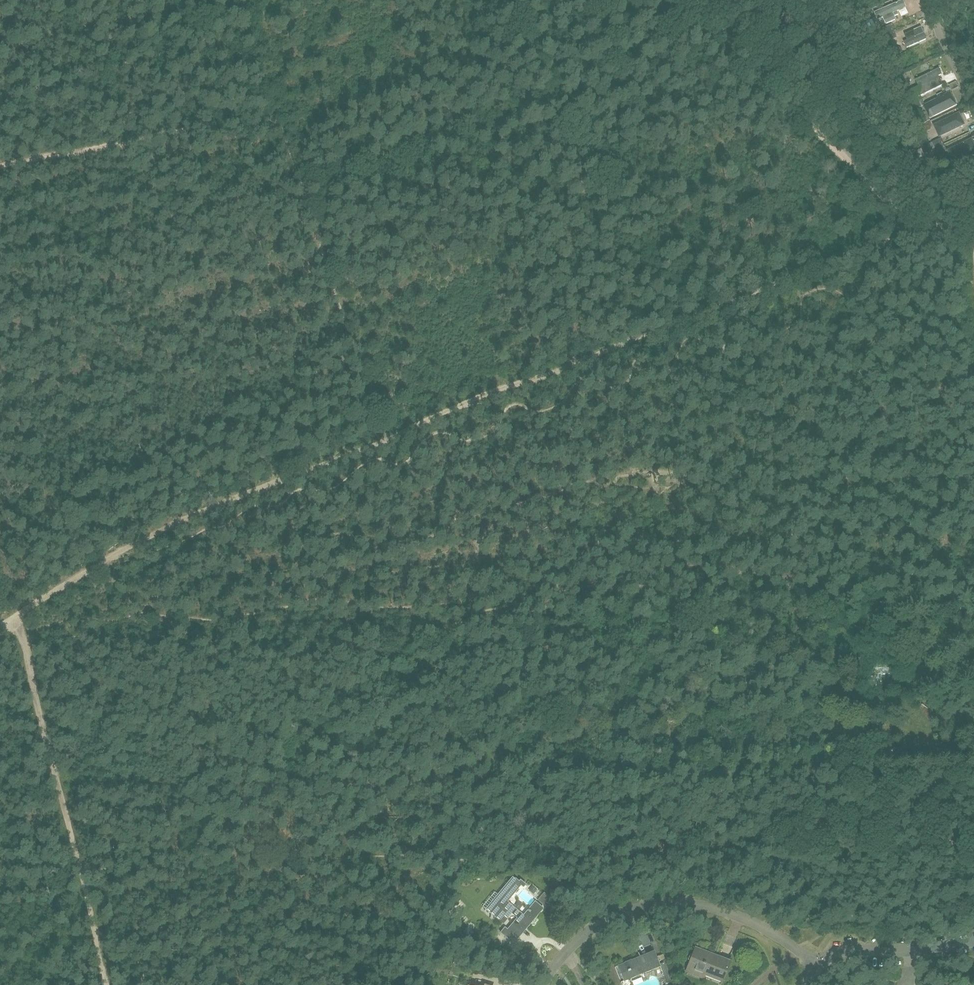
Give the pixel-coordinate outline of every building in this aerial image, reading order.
[(878,11),(881,20),(907,9),(903,0),(878,11)] [(871,38),(880,34),(874,19),(865,22),(871,38)] [(887,41),(897,37),(891,23),(882,28),(887,41)] [(922,27),(900,35),(904,47),(926,40),(922,27)] [(915,80),(918,86),(912,90),(915,97),(942,85),(935,71),(915,80)] [(948,90),(924,102),(926,107),(932,105),(935,111),(954,101),(948,90)] [(959,114),(934,126),(939,137),(964,125),(959,114)] [(932,142),(939,155),(948,150),(941,137),(932,142)] [(927,140),(919,144),(925,156),(933,151),(927,140)] [(949,153),(954,162),(973,153),(973,145),(972,141),(949,153)] [(894,675),(894,673),(877,673),(877,684),(904,684),(904,676),(894,675)] [(878,691),(878,700),(886,700),(886,691),(878,691)] [(887,758),(901,757),(900,747),(895,747),(886,748),(887,758)] [(515,879),(512,877),(486,909),(504,924),(508,919),(507,919),(512,913),(517,918),(516,919),(527,929),(544,908),(535,901),(523,915),(507,902),(521,885),(524,888),(526,885),(520,880),(519,881),(515,878),(515,879)] [(523,933),(512,924),(508,930),(505,927),(500,933),(509,940),(514,934),(519,939),(523,933)] [(724,980),(731,963),(696,949),(687,972),(704,979),(706,974),(724,980)] [(660,965),(655,952),(619,966),(625,981),(661,967),(665,976),(668,983),(672,981),(665,963),(660,965)]
